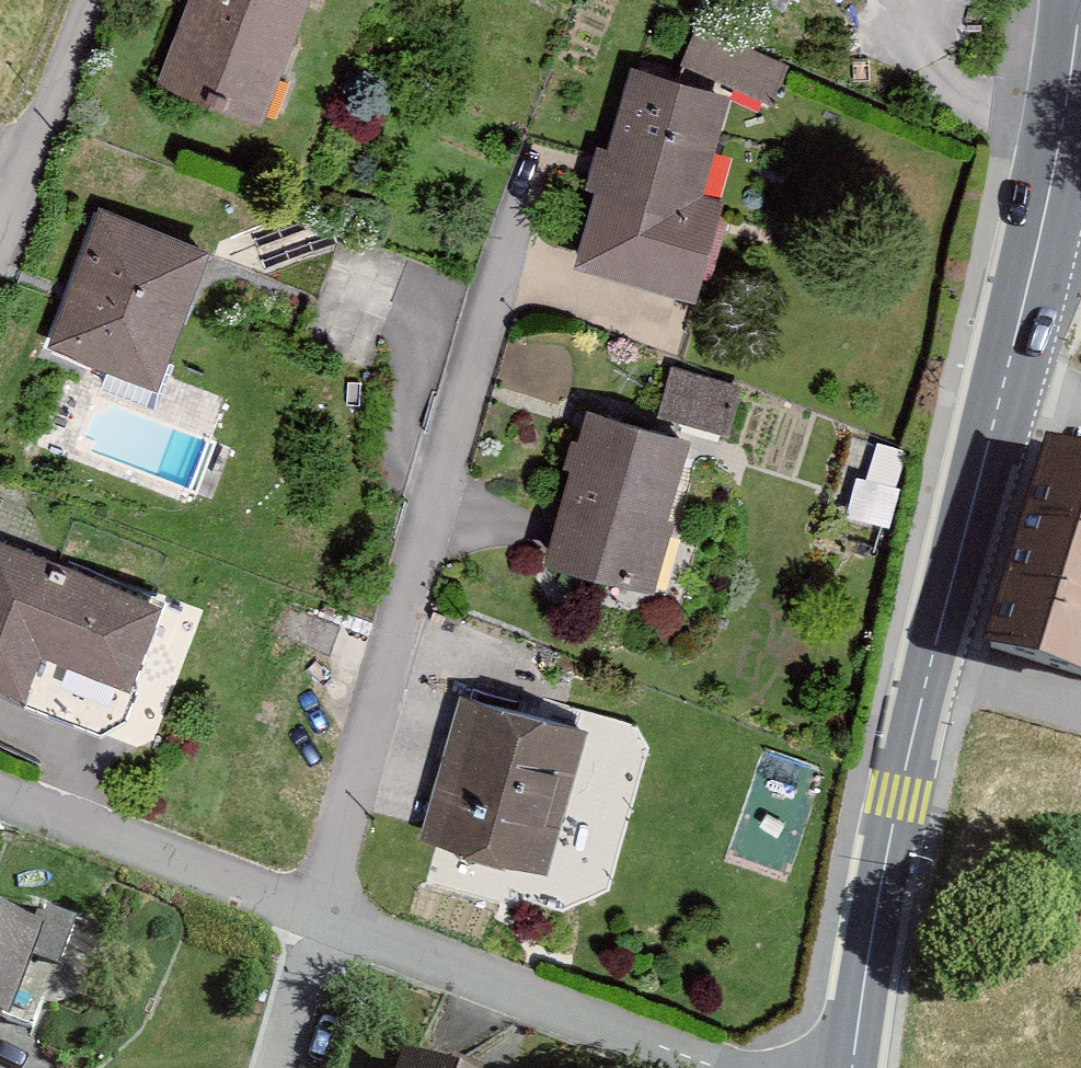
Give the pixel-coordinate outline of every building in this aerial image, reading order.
[(160,86),(260,124),(307,0),(193,0),(160,86)] [(775,90),(788,55),(698,22),(685,57),(775,90)] [(631,71),(575,269),(696,303),(724,204),(700,197),(728,99),(631,71)] [(95,213),(42,361),(158,402),(210,253),(95,213)] [(673,359),(660,407),(731,426),(744,377),(673,359)] [(582,413),(542,586),(649,610),(689,437),(582,413)] [(986,637),(1080,665),(1080,442),(1048,432),(986,637)] [(23,706),(42,657),(128,691),(163,604),(0,539),(0,697),(23,706)] [(459,702),(423,841),(557,875),(593,737),(459,702)] [(42,897),(35,916),(44,920),(30,955),(61,966),(81,912),(42,897)] [(8,1014),(30,955),(44,920),(35,916),(0,904),(0,1011),(8,1014)] [(394,1067),(471,1067),(402,1044),(394,1067)]
